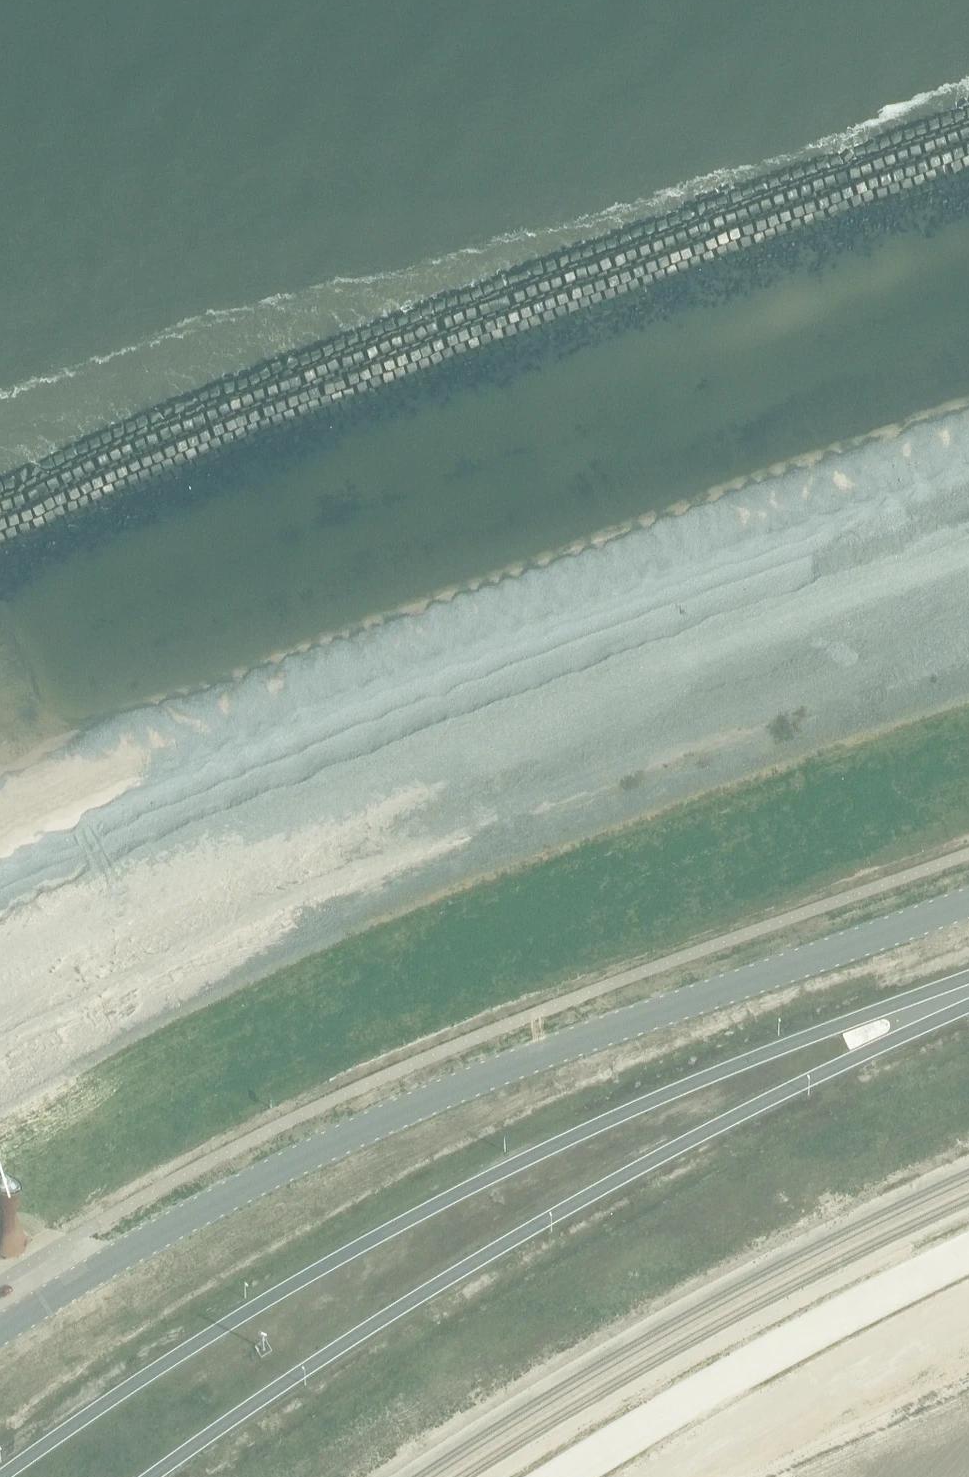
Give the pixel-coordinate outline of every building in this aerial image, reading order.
[(27,1248),(27,1247),(27,1246),(27,1245),(27,1244),(27,1243),(26,1243),(26,1242),(25,1241),(24,1241),(24,1240),(23,1240),(22,1240),(22,1239),(21,1239),(20,1239),(19,1239),(18,1239),(17,1239),(16,1240),(15,1240),(14,1240),(13,1240),(12,1240),(11,1241),(10,1241),(9,1242),(8,1242),(7,1243),(6,1243),(5,1244),(4,1244),(4,1245),(3,1245),(3,1246),(2,1246),(1,1247),(0,1247),(0,1248),(0,1264),(0,1265),(1,1265),(2,1265),(3,1265),(4,1265),(5,1265),(6,1265),(6,1264),(7,1264),(8,1264),(9,1264),(10,1264),(11,1263),(12,1263),(13,1262),(14,1262),(15,1261),(16,1261),(16,1260),(17,1260),(18,1260),(18,1259),(19,1259),(20,1258),(21,1257),(22,1256),(23,1255),(24,1254),(24,1253),(25,1253),(25,1252),(25,1251),(26,1251),(26,1250),(27,1249),(27,1248)]
